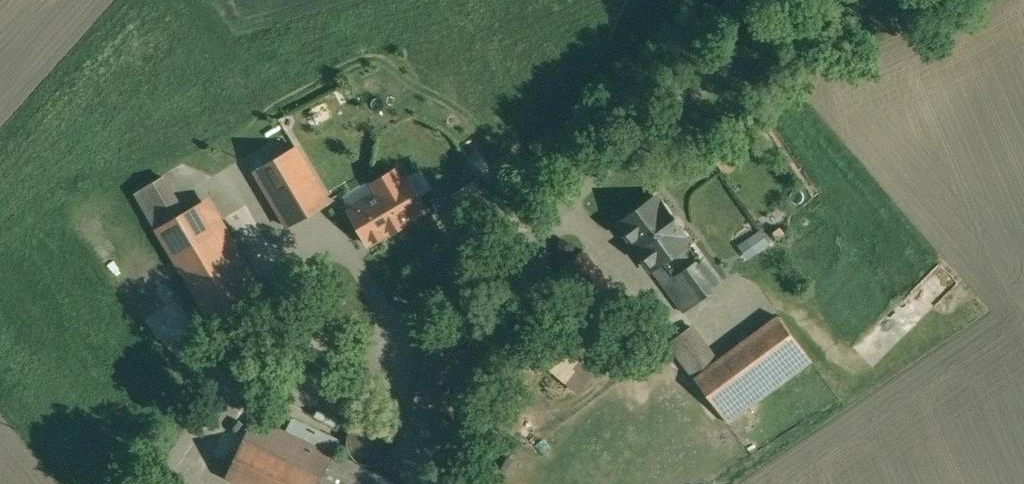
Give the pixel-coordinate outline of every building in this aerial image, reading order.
[(457,170),(433,182),(455,227),(479,216),(457,170)] [(290,176),(256,194),(305,285),(339,267),(290,176)] [(341,262),(414,223),(392,181),(318,220),(341,262)] [(665,218),(617,252),(673,330),(721,295),(665,218)] [(751,259),(775,243),(765,228),(741,243),(751,259)] [(261,329),(202,229),(162,252),(221,352),(261,329)] [(582,277),(565,289),(602,342),(619,330),(582,277)] [(689,349),(669,365),(729,443),(810,381),(776,337),(715,383),(689,349)] [(600,393),(551,349),(532,370),(581,414),(600,393)] [(467,375),(428,368),(413,446),(452,453),(467,375)] [(362,422),(356,455),(390,460),(395,428),(362,422)] [(257,441),(242,483),(343,483),(347,472),(257,441)]
